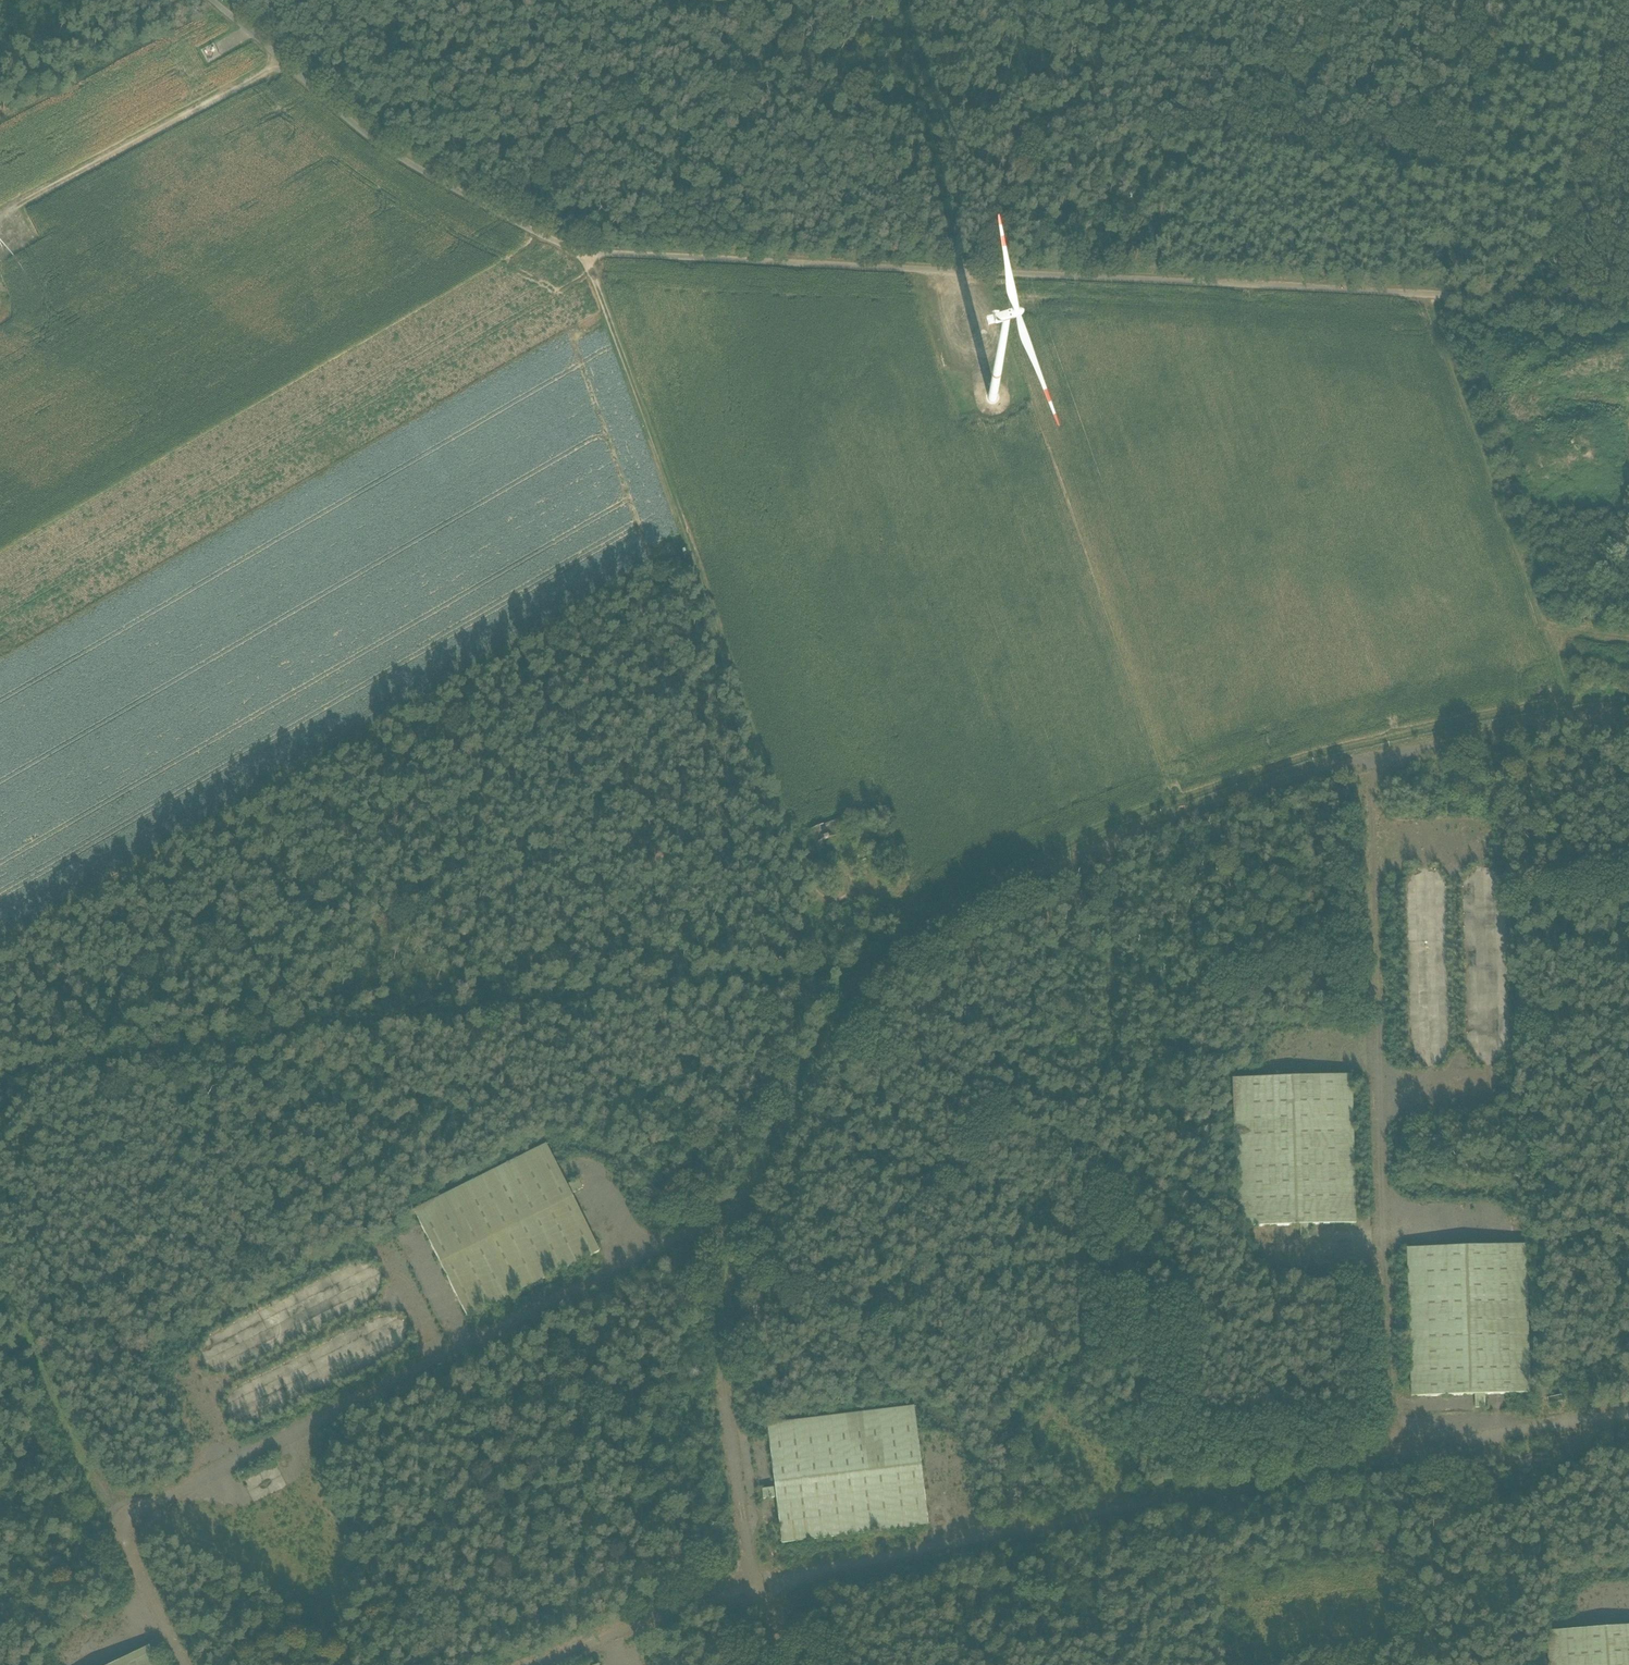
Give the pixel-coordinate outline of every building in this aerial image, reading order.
[(1250,1078),(1232,1079),(1236,1227),(1300,1225),(1300,1238),(1310,1238),(1310,1225),(1356,1223),(1351,1076),(1250,1078)] [(546,1146),(414,1212),(418,1221),(467,1319),(599,1253),(571,1196),(583,1190),(578,1181),(567,1187),(555,1165),(546,1146)] [(1527,1245),(1407,1249),(1411,1397),(1475,1395),(1476,1408),(1486,1408),(1485,1394),(1517,1394),(1531,1393),(1527,1245)] [(1562,1395),(1547,1398),(1549,1405),(1563,1402),(1562,1395)] [(914,1407),(767,1425),(775,1488),(762,1490),(763,1500),(776,1498),(781,1544),(928,1526),(917,1435),(914,1407)] [(735,1615),(720,1617),(721,1624),(736,1622),(735,1615)] [(1548,1632),(1550,1664),(1628,1664),(1628,1626),(1566,1631),(1548,1632)] [(254,1647),(256,1653),(262,1651),(260,1645),(254,1647)] [(114,1664),(159,1664),(150,1647),(114,1664)]
